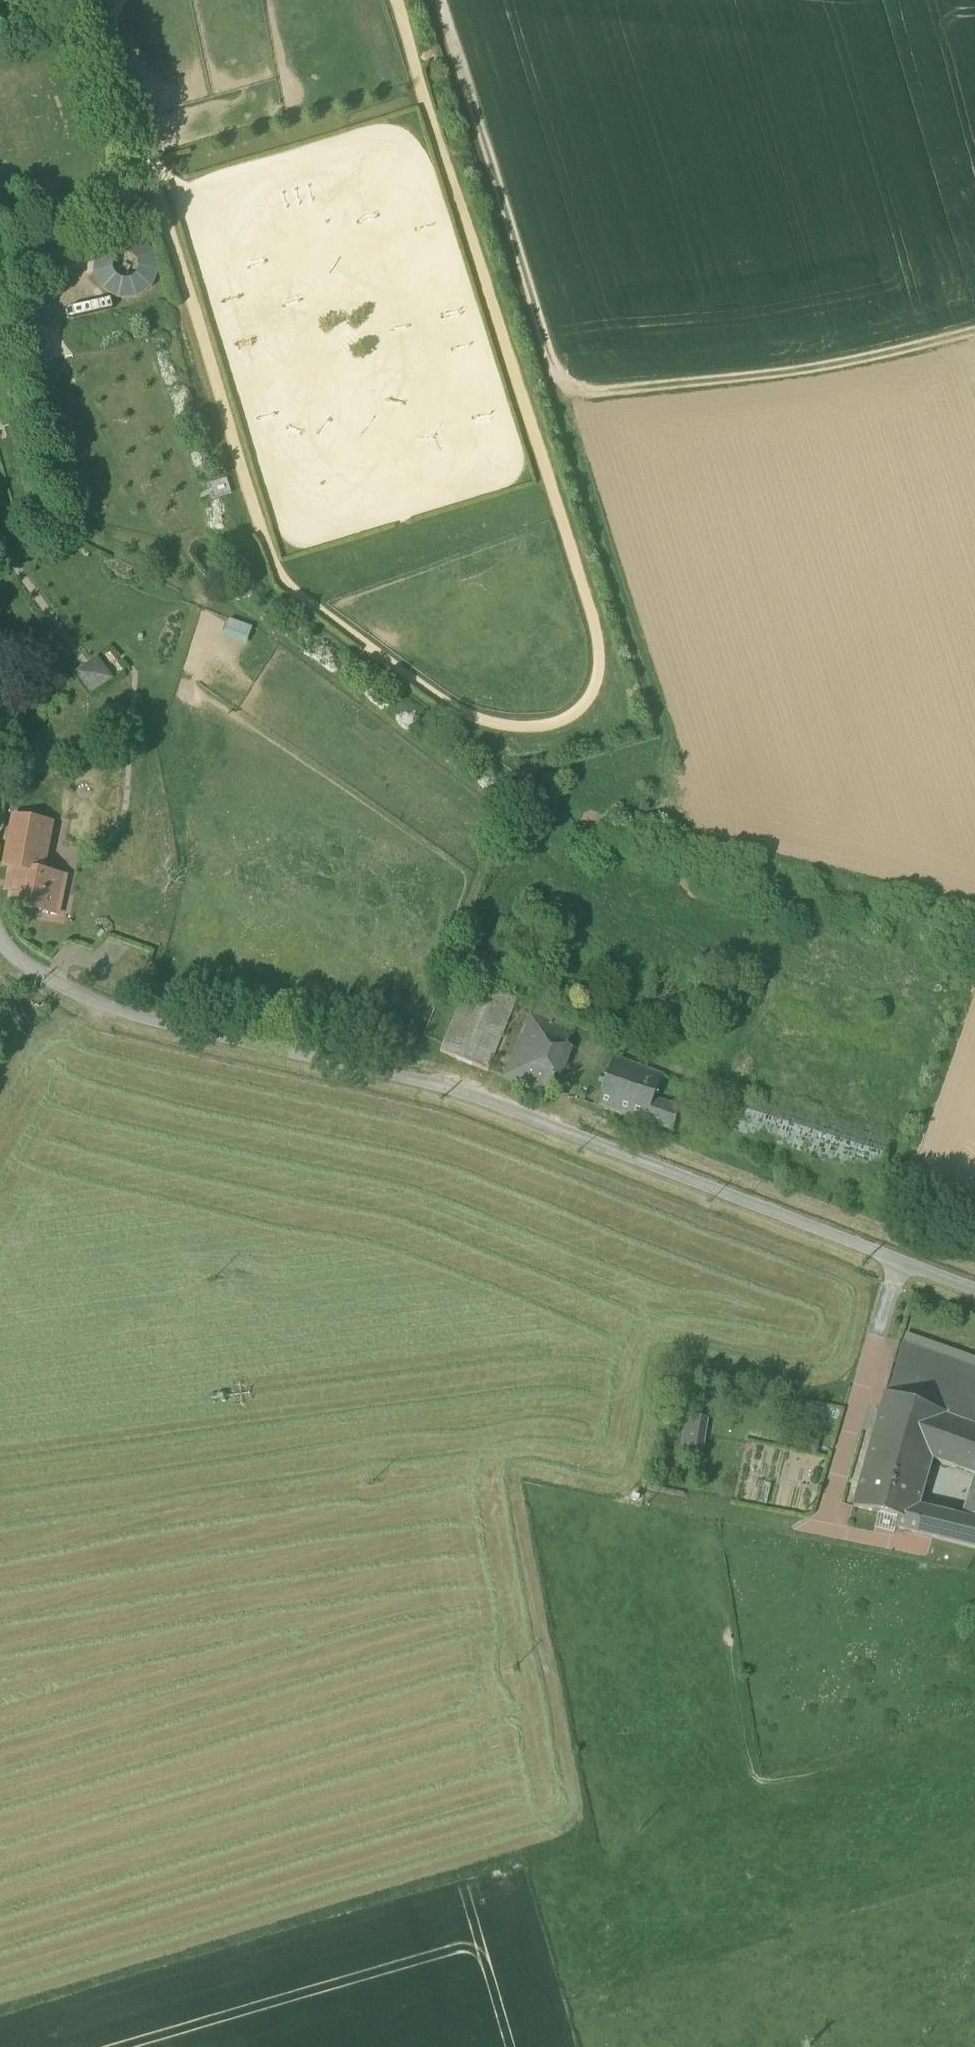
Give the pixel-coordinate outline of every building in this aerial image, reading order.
[(147,248),(93,269),(103,294),(112,290),(117,303),(161,286),(147,248)] [(229,622),(224,641),(249,647),(254,628),(229,622)] [(78,679),(92,699),(111,685),(98,666),(92,670),(84,675),(78,679)] [(17,868),(39,872),(48,823),(14,816),(4,867),(16,869),(17,868)] [(9,906),(57,915),(65,877),(39,872),(17,868),(16,869),(9,906)] [(441,1053),(487,1072),(518,997),(471,978),(441,1053)] [(534,1004),(518,997),(487,1072),(489,1073),(489,1072),(502,1077),(534,1004)] [(536,1000),(534,1004),(502,1077),(502,1078),(546,1096),(574,1027),(573,1027),(578,1016),(536,1000)] [(596,1107),(672,1132),(674,1126),(680,1110),(654,1102),(663,1078),(614,1059),(596,1107)] [(727,1133),(879,1180),(893,1136),(741,1089),(727,1133)] [(885,1392),(974,1425),(974,1370),(898,1342),(885,1392)] [(974,1473),(974,1425),(885,1392),(864,1466),(925,1484),(930,1463),(933,1464),(935,1459),(974,1473)] [(684,1444),(702,1447),(706,1419),(688,1416),(684,1444)] [(898,1517),(914,1521),(918,1505),(925,1484),(864,1466),(853,1505),(898,1517)] [(963,1516),(974,1519),(974,1473),(963,1516)] [(896,1526),(917,1531),(925,1507),(918,1505),(914,1521),(898,1517),(896,1526)] [(942,1511),(925,1507),(917,1531),(933,1535),(942,1511)] [(942,1511),(933,1535),(974,1546),(974,1519),(963,1516),(942,1511)]
